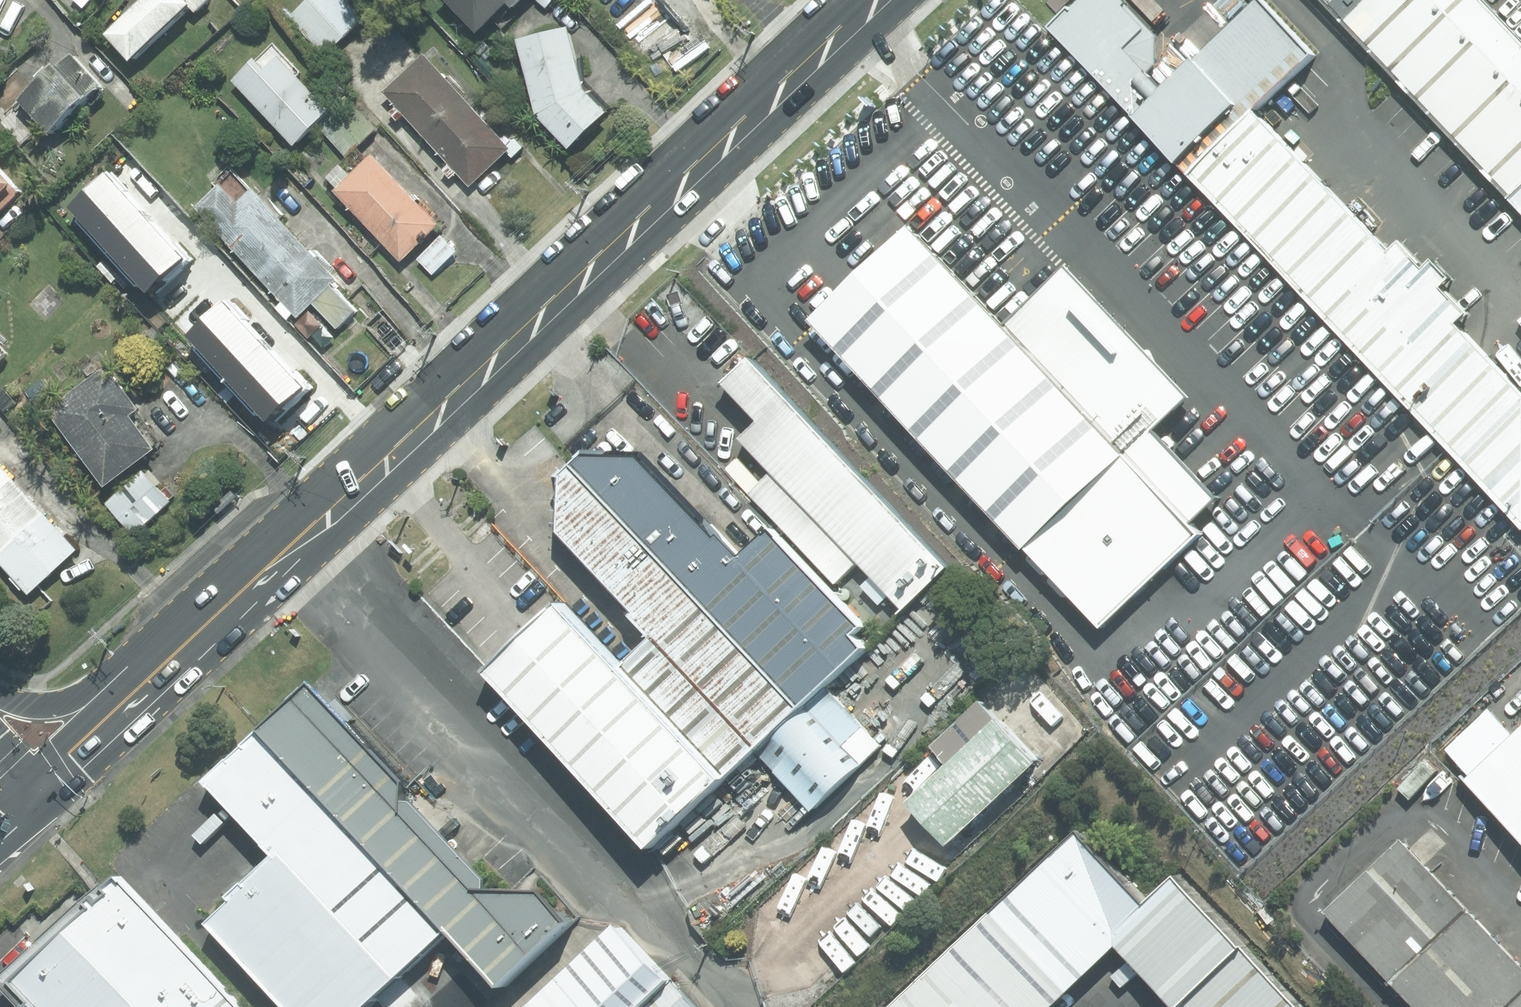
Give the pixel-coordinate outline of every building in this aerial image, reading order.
[(111,31),(137,59),(189,10),(194,15),(211,0),(144,0),(111,31)] [(290,15),(325,53),(363,18),(346,0),(307,0),(290,15)] [(520,0),(448,0),(474,29),(489,16),(502,29),(518,15),(511,8),(520,0)] [(1055,27),(1165,146),(1249,231),(1376,364),(1520,516),(1520,375),(1470,322),(1482,311),(1457,285),(1467,275),(1448,255),(1439,265),(1413,238),(1402,248),(1267,107),(1325,51),(1276,0),(1262,0),(1172,85),(1156,69),(1162,64),(1163,35),(1133,4),(1136,1),(1135,0),(1087,0),(1081,5),(1079,3),(1055,27)] [(1520,238),(1520,59),(1465,0),(1295,0),(1520,238)] [(566,146),(603,112),(580,91),(564,29),(517,41),(536,115),(566,146)] [(234,80),(293,142),(326,110),(294,78),(299,73),(272,44),(234,80)] [(101,88),(70,52),(19,96),(51,132),(101,88)] [(382,92),(425,138),(465,102),(422,55),(382,92)] [(346,155),(375,128),(346,97),(317,124),(346,155)] [(509,149),(465,102),(425,138),(468,186),(509,149)] [(1139,172),(1099,131),(1043,186),(1127,271),(1121,277),(1160,317),(1217,261),(1249,231),(1165,146),(1139,172)] [(333,191),(398,260),(436,224),(370,155),(333,191)] [(190,207),(256,275),(296,238),(278,219),(283,214),(267,198),(264,202),(232,168),(190,207)] [(19,191),(0,171),(0,208),(19,191)] [(106,249),(143,215),(106,174),(68,208),(106,249)] [(185,259),(143,215),(106,249),(148,294),(185,259)] [(964,291),(905,229),(801,327),(1045,585),(1183,455),(998,259),(964,291)] [(1376,364),(1249,231),(1217,261),(1227,272),(1219,280),(1327,392),(1334,386),(1343,395),(1376,364)] [(440,236),(417,259),(431,273),(454,251),(440,236)] [(336,279),(296,238),(256,275),(295,316),(310,302),(335,328),(354,310),(330,284),(336,279)] [(263,346),(222,303),(185,337),(226,380),(263,346)] [(405,342),(379,313),(365,325),(391,354),(405,342)] [(263,346),(226,380),(263,420),(301,387),(263,346)] [(952,583),(739,357),(709,384),(744,421),(727,437),(906,626),(952,583)] [(104,366),(46,409),(102,485),(151,449),(126,415),(135,409),(104,366)] [(11,479),(0,467),(0,489),(11,479)] [(624,671),(744,798),(890,661),(777,549),(745,578),(636,468),(578,472),(565,485),(561,540),(655,641),(624,671)] [(141,471),(105,503),(132,533),(168,501),(141,471)] [(0,489),(0,550),(42,513),(11,479),(0,489)] [(236,497),(231,491),(212,507),(217,514),(236,497)] [(0,550),(0,564),(26,593),(75,549),(42,513),(0,550)] [(624,671),(569,613),(495,683),(669,867),(744,798),(624,671)] [(572,950),(327,691),(269,745),(458,945),(514,1005),(572,950)] [(1053,776),(1008,729),(923,808),(968,855),(1053,776)] [(1462,784),(1520,847),(1520,729),(1462,784)] [(269,745),(219,793),(290,869),(223,932),(293,1006),(392,1006),(458,945),(269,745)] [(1176,881),(1152,904),(1078,827),(892,1006),(1062,1006),(1125,946),(1184,1006),(1298,1006),(1176,881)] [(1410,832),(1329,907),(1422,1006),(1520,1006),(1520,951),(1410,832)] [(124,894),(20,991),(36,1006),(230,1006),(124,894)] [(613,926),(527,1006),(690,1006),(613,926)]
